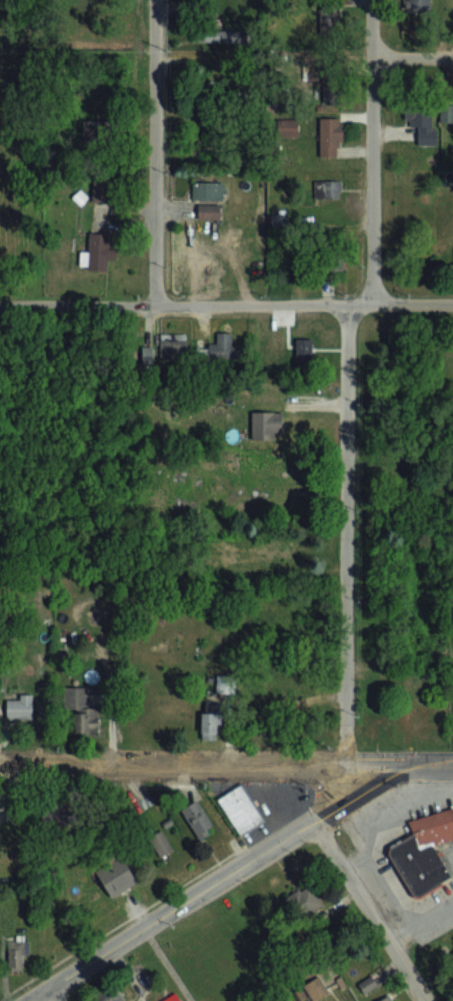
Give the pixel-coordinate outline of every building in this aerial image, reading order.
[(430,0),(406,0),(406,14),(430,14),(430,0)] [(319,37),(338,37),(338,2),(319,2),(319,37)] [(245,43),(245,30),(192,30),(192,43),(245,43)] [(210,142),(245,129),(235,103),(200,116),(210,142)] [(440,104),(440,123),(452,123),(452,104),(440,104)] [(420,129),(420,144),(434,144),(433,105),(407,105),(408,129),(420,129)] [(320,118),(320,156),(342,156),(342,118),(320,118)] [(111,142),(111,121),(82,121),(82,142),(111,142)] [(314,180),(314,198),(341,198),(341,180),(314,180)] [(194,184),(194,201),(226,201),(226,184),(194,184)] [(220,205),(199,205),(199,220),(220,220),(220,205)] [(115,244),(110,244),(110,234),(89,234),(89,252),(81,252),(81,270),(107,270),(107,260),(115,260),(115,244)] [(241,360),(241,343),(233,343),(233,332),(217,332),(217,344),(206,344),(206,360),(241,360)] [(159,362),(187,362),(187,339),(159,339),(159,362)] [(153,369),(153,344),(131,344),(131,369),(153,369)] [(282,439),(282,413),(252,413),(252,439),(282,439)] [(74,733),(98,733),(98,709),(88,709),(88,688),(64,688),(64,710),(74,710),(74,733)] [(33,720),(33,696),(6,696),(6,720),(33,720)] [(203,740),(219,740),(219,703),(203,703),(203,740)] [(264,820),(240,836),(215,798),(239,783),(264,820)] [(216,832),(199,800),(181,809),(198,841),(216,832)] [(49,805),(49,825),(78,825),(78,805),(49,805)] [(452,807),(452,810),(452,837),(430,844),(450,877),(418,897),(410,895),(385,854),(386,845),(409,832),(405,820),(452,807)] [(173,849),(160,830),(147,839),(161,858),(173,849)] [(111,899),(138,883),(123,857),(96,872),(111,899)] [(298,921),(322,906),(310,884),(285,899),(298,921)] [(24,955),(28,955),(28,937),(8,937),(8,972),(24,972),(24,955)] [(376,987),(372,978),(359,983),(364,993),(376,987)] [(107,985),(97,1000),(122,1000),(125,996),(107,985)]
